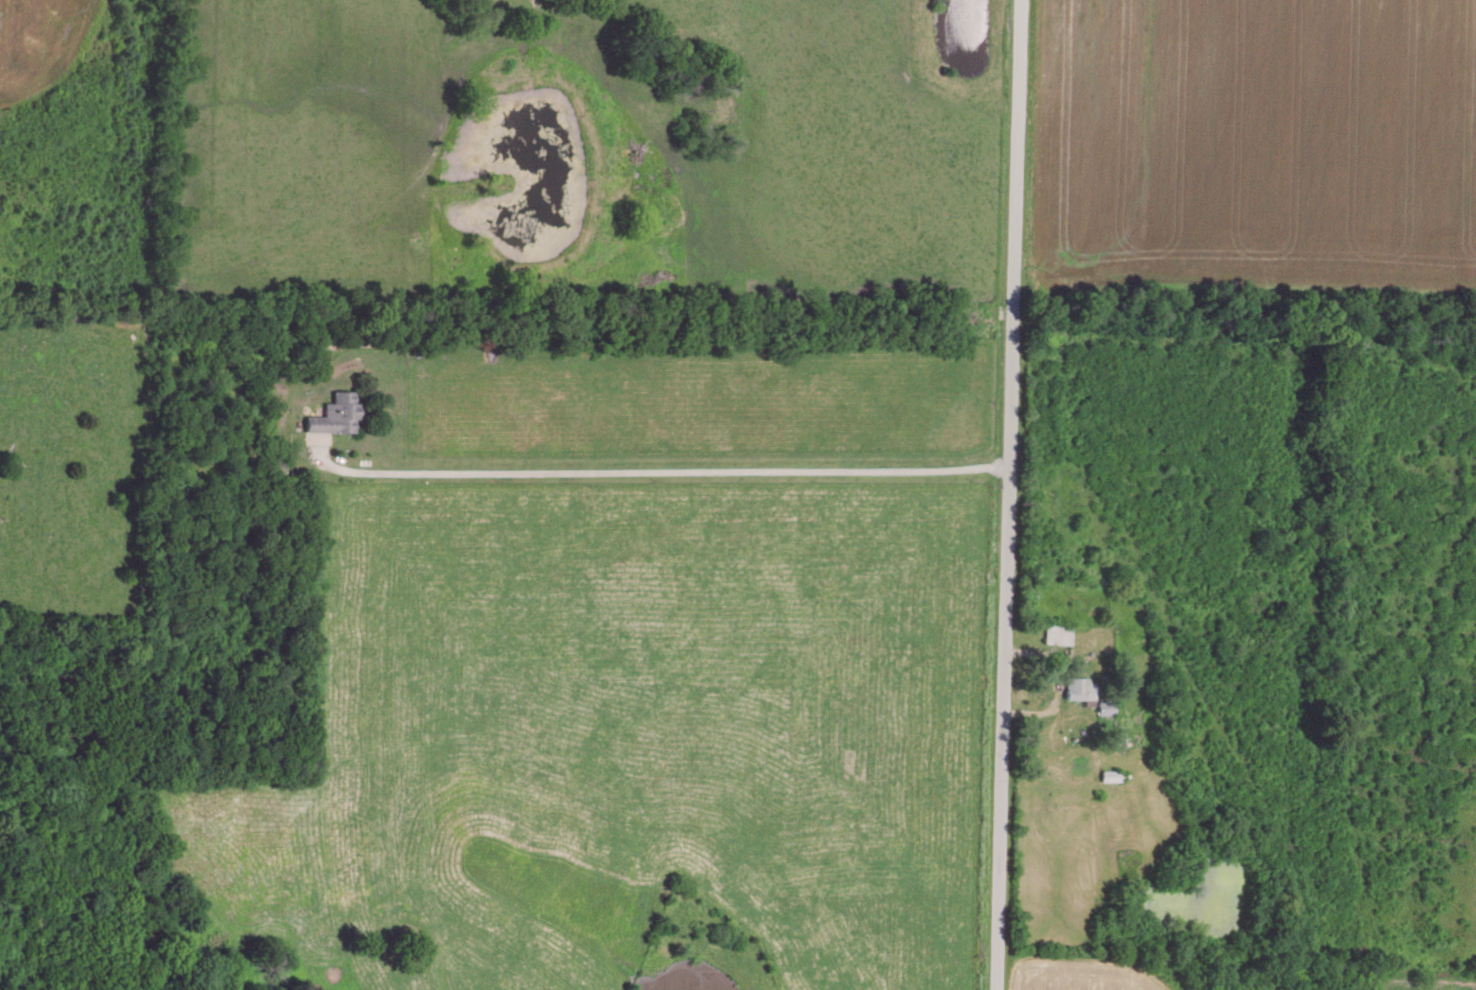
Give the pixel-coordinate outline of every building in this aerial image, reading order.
[(359,430),(359,417),(360,417),(360,389),(336,389),(336,400),(328,400),(328,414),(306,414),(306,430),(359,430)] [(1074,621),(1047,620),(1047,641),(1074,642),(1074,621)] [(1066,677),(1067,697),(1098,697),(1097,676),(1066,677)] [(1118,713),(1118,699),(1098,699),(1098,713),(1118,713)]
